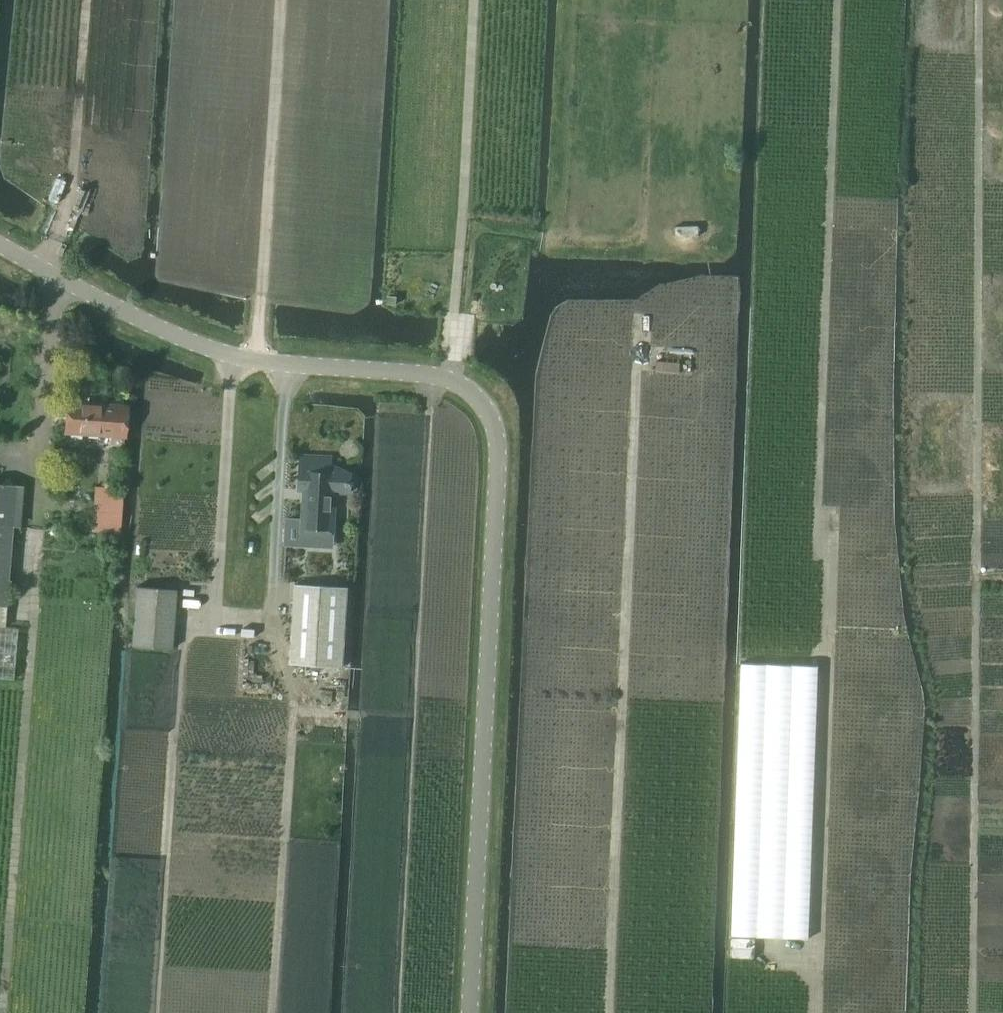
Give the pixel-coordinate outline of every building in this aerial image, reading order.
[(64,432),(112,436),(124,437),(126,406),(66,401),(64,432)] [(302,531),(332,532),(334,491),(348,492),(348,485),(352,485),(352,481),(349,481),(349,474),(328,464),(329,457),(300,455),(298,490),(304,490),(302,531)] [(13,678),(17,626),(3,625),(11,525),(18,525),(22,484),(0,482),(0,677),(13,678)] [(92,531),(117,533),(120,488),(96,486),(92,531)] [(290,663),(341,667),(346,587),(294,583),(290,663)] [(130,647),(170,649),(174,590),(134,587),(130,647)] [(740,663),(731,935),(809,938),(818,665),(740,663)]
